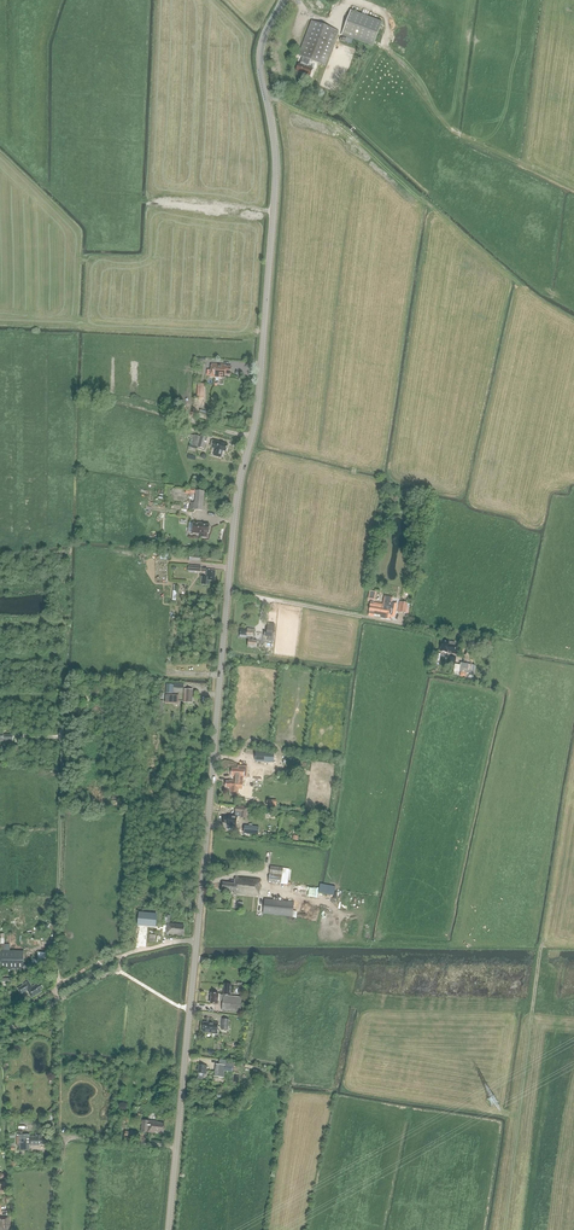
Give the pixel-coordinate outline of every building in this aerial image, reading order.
[(382,22),(351,10),(341,36),(352,40),(353,39),(373,46),(382,22)] [(311,21),(298,55),(303,57),(309,60),(325,66),(338,31),(311,21)] [(309,60),(303,57),(300,64),(299,64),(296,71),(310,77),(313,69),(307,67),(309,60)] [(224,378),(224,375),(224,374),(230,375),(230,367),(224,366),(224,365),(211,364),(210,377),(224,378)] [(197,447),(200,436),(194,435),(191,445),(197,447)] [(200,436),(197,447),(197,448),(204,449),(207,438),(200,436)] [(228,444),(214,441),(212,448),(216,449),(214,456),(221,457),(222,451),(226,452),(228,444)] [(175,487),(174,499),(186,500),(187,488),(175,487)] [(194,503),(194,510),(203,511),(204,491),(196,490),(194,503)] [(192,523),(192,533),(200,534),(200,537),(207,538),(207,533),(209,533),(209,531),(210,530),(210,528),(209,528),(209,525),(203,525),(203,523),(192,523)] [(207,570),(206,577),(202,577),(201,585),(209,585),(209,580),(214,581),(215,571),(207,570)] [(374,603),(374,605),(373,606),(370,606),(368,616),(374,616),(374,614),(381,616),(381,618),(391,620),(391,617),(394,617),(396,603),(392,603),(393,597),(384,596),(383,604),(374,603)] [(399,602),(397,612),(408,614),(410,606),(407,606),(408,603),(399,602)] [(266,633),(264,632),(264,636),(273,637),(274,627),(267,626),(266,633)] [(239,637),(249,638),(248,646),(256,647),(257,641),(253,640),(254,630),(247,629),(247,630),(240,630),(239,637)] [(449,642),(442,641),(440,651),(447,652),(456,654),(458,644),(455,643),(455,645),(454,645),(454,643),(454,642),(454,641),(453,641),(453,640),(452,640),(451,640),(450,640),(450,641),(449,641),(449,642)] [(462,662),(461,670),(474,672),(475,664),(462,662)] [(173,694),(174,684),(166,684),(166,693),(173,694)] [(186,702),(192,703),(192,690),(184,690),(184,696),(186,696),(186,702)] [(13,742),(13,734),(5,734),(4,734),(4,732),(0,732),(0,741),(13,742)] [(256,752),(255,762),(274,763),(274,753),(256,752)] [(228,788),(231,789),(231,795),(238,795),(238,789),(243,789),(243,782),(240,782),(240,777),(243,777),(244,769),(232,769),(231,776),(234,776),(234,781),(229,781),(229,782),(226,782),(226,787),(228,787),(228,788)] [(264,787),(264,776),(249,776),(249,786),(264,787)] [(238,805),(237,812),(242,812),(242,816),(248,817),(250,807),(238,805)] [(235,826),(237,817),(230,816),(230,817),(224,817),(223,823),(228,823),(228,825),(235,826)] [(245,825),(244,833),(258,834),(259,827),(245,825)] [(269,874),(282,876),(283,868),(270,866),(269,874)] [(282,876),(269,874),(268,882),(281,884),(282,876)] [(259,895),(261,880),(235,877),(234,884),(223,883),(222,890),(234,891),(234,893),(258,895),(259,895)] [(263,913),(292,917),(294,902),(265,899),(263,913)] [(183,935),(184,926),(168,924),(167,933),(183,935)] [(0,951),(0,970),(23,970),(23,951),(0,951)] [(37,968),(37,964),(38,960),(32,959),(32,962),(28,961),(28,968),(36,969),(36,968),(37,968)] [(40,990),(43,988),(41,984),(38,986),(37,984),(32,987),(28,980),(22,983),(23,985),(18,989),(21,994),(27,990),(32,998),(41,992),(40,990)] [(218,1001),(223,1001),(222,1010),(240,1012),(242,998),(226,996),(227,995),(230,996),(231,984),(224,984),(223,995),(218,994),(211,993),(210,1004),(218,1004),(218,1001)] [(213,1023),(204,1022),(203,1032),(217,1033),(218,1023),(213,1023)] [(225,1064),(225,1065),(224,1071),(233,1072),(234,1062),(226,1061),(225,1064)] [(203,1080),(204,1074),(206,1074),(207,1066),(199,1064),(198,1073),(199,1073),(198,1079),(203,1080)] [(224,1071),(225,1065),(216,1064),(214,1076),(224,1078),(224,1071)] [(163,1133),(164,1123),(157,1123),(157,1122),(149,1121),(143,1120),(142,1132),(148,1133),(148,1132),(154,1133),(154,1132),(155,1132),(155,1133),(158,1133),(158,1132),(163,1133)] [(45,1138),(42,1138),(42,1133),(35,1133),(35,1137),(29,1136),(30,1134),(19,1134),(19,1137),(16,1136),(16,1145),(18,1145),(18,1150),(29,1150),(29,1145),(39,1145),(39,1144),(45,1144),(45,1138)] [(9,1217),(0,1218),(0,1229),(10,1229),(9,1228),(10,1228),(9,1217)]
